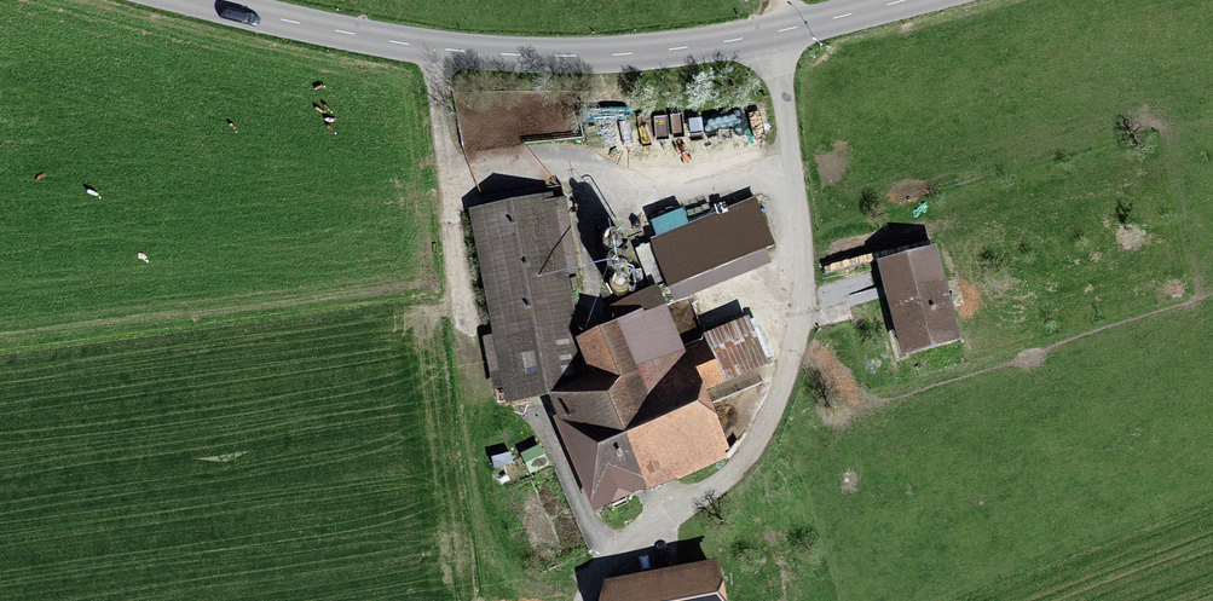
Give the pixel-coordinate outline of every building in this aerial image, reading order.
[(536,110),(537,124),(550,123),(549,108),(536,110)] [(503,391),(505,406),(548,399),(555,419),(553,420),(593,516),(732,458),(703,392),(723,384),(704,341),(682,348),(666,307),(659,287),(608,306),(615,323),(585,335),(577,325),(568,275),(578,273),(565,198),(553,200),(553,194),(468,210),(491,330),(486,331),(487,337),(482,338),(491,391),(503,391)] [(655,239),(642,244),(659,287),(666,307),(772,268),(766,252),(775,248),(756,198),(687,224),(682,209),(649,222),(655,239)] [(605,254),(612,256),(618,254),(622,248),(623,241),(618,236),(612,234),(605,236),(601,241),(601,248),(605,254)] [(935,247),(876,263),(901,360),(961,345),(935,247)] [(870,262),(868,256),(829,266),(831,273),(870,262)] [(611,275),(618,277),(624,273),(626,266),(622,260),(615,258),(609,262),(607,269),(611,275)] [(653,281),(652,277),(650,274),(647,271),(644,270),(640,271),(636,272),(634,275),(632,279),(632,283),(634,286),(636,289),(640,291),(643,291),(647,290),(650,288),(652,285),(653,281)] [(630,289),(629,286),(627,282),(624,280),(620,279),(616,279),(613,281),(610,284),(609,288),(609,292),(610,295),(613,298),(617,300),(621,300),(624,299),(627,297),(629,293),(630,289)] [(549,467),(539,446),(520,455),(530,476),(549,467)] [(499,468),(518,460),(513,448),(494,457),(499,468)] [(500,505),(508,523),(516,520),(508,502),(500,505)] [(771,570),(791,570),(791,555),(771,556),(771,570)] [(718,562),(603,583),(599,600),(725,600),(718,562)]
